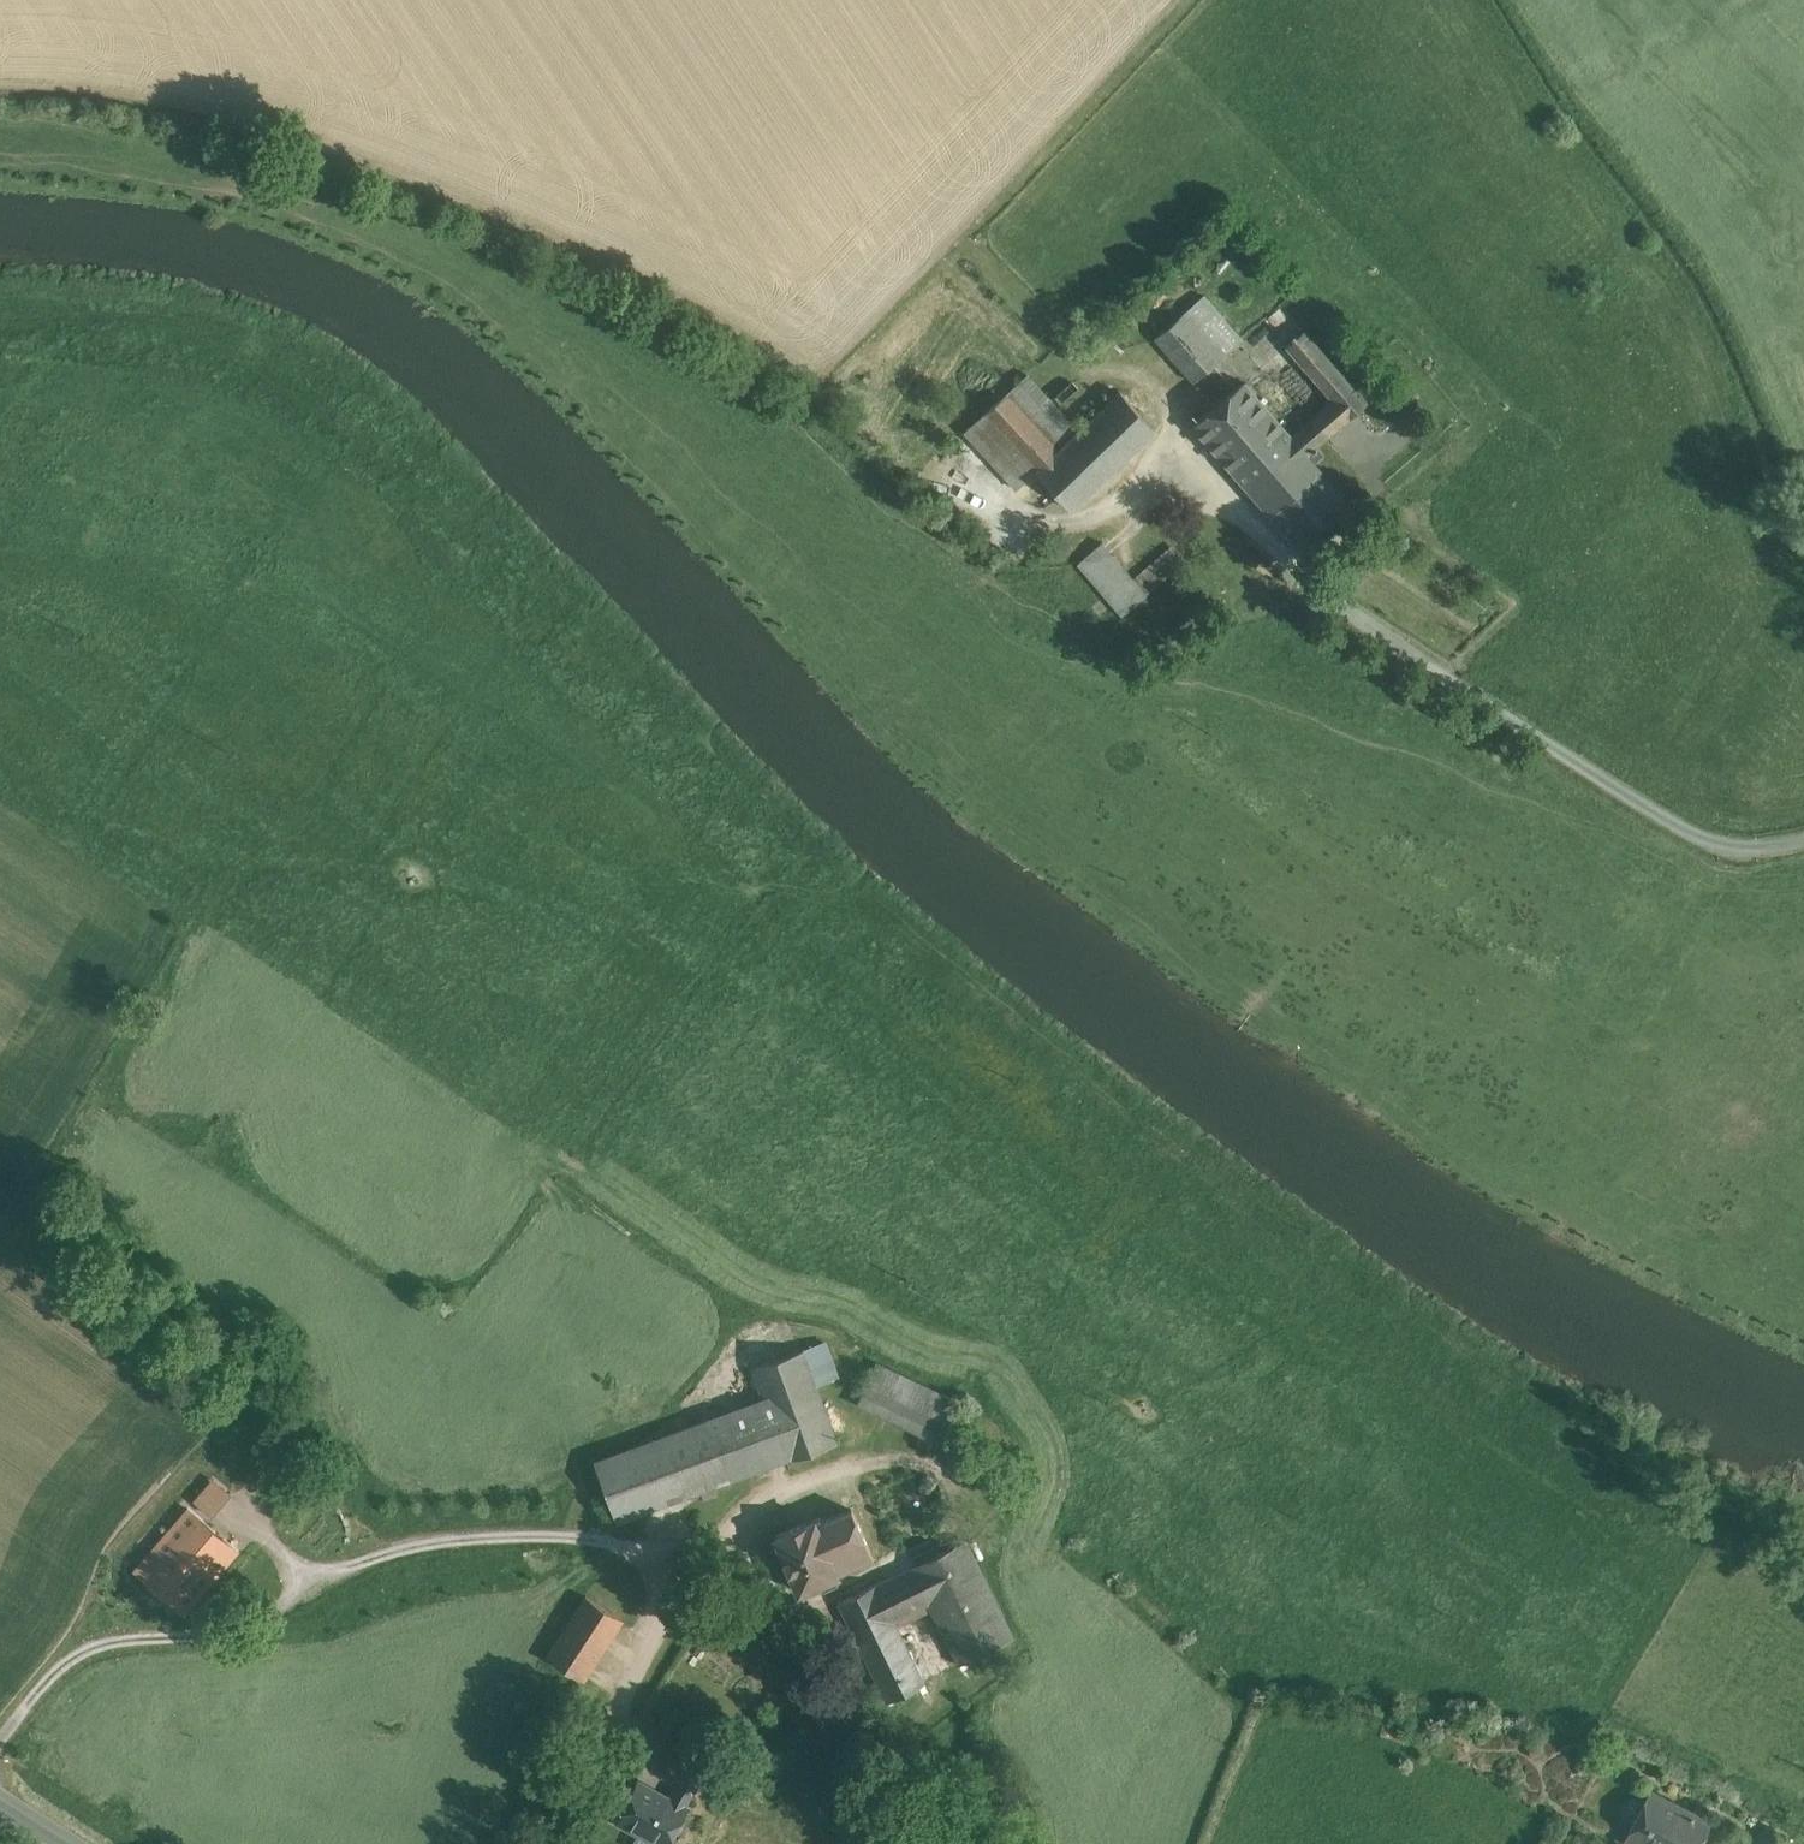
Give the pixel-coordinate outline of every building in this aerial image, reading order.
[(1205,294),(1156,337),(1193,381),(1242,338),(1205,294)] [(1334,399),(1292,435),(1309,456),(1315,462),(1324,455),(1317,446),(1368,401),(1305,329),(1287,345),(1334,399)] [(1079,430),(1028,374),(973,423),(1025,480),(1037,470),(1073,509),(1156,429),(1121,391),(1079,430)] [(1292,435),(1245,381),(1194,425),(1258,500),(1309,456),(1292,435)] [(1309,456),(1258,500),(1304,552),(1355,508),(1315,462),(1309,456)] [(1149,567),(1135,579),(1103,542),(1080,562),(1124,614),(1162,581),(1149,567)] [(826,1342),(752,1366),(764,1400),(710,1419),(731,1476),(785,1456),(786,1459),(837,1442),(816,1383),(838,1376),(826,1342)] [(957,1399),(876,1362),(858,1403),(938,1441),(957,1399)] [(710,1419),(596,1461),(617,1518),(731,1476),(710,1419)] [(189,1505),(136,1569),(185,1610),(238,1547),(189,1505)] [(852,1508),(823,1521),(821,1516),(816,1519),(815,1518),(775,1536),(799,1591),(817,1583),(818,1585),(825,1588),(837,1582),(840,1575),(839,1573),(874,1558),(852,1508)] [(967,1538),(839,1601),(888,1700),(925,1681),(894,1620),(928,1602),(959,1663),(1015,1636),(967,1538)] [(736,1589),(726,1582),(714,1599),(724,1607),(736,1589)] [(586,1594),(548,1654),(584,1678),(623,1617),(586,1594)] [(702,1775),(672,1759),(664,1774),(680,1782),(693,1789),(694,1790),(702,1775)] [(670,1800),(639,1784),(620,1819),(666,1843),(685,1808),(683,1807),(693,1789),(680,1782),(670,1800)] [(1651,1791),(1626,1839),(1635,1843),(1701,1843),(1711,1821),(1651,1791)] [(1756,1843),(1791,1843),(1793,1842),(1768,1826),(1756,1843)]
